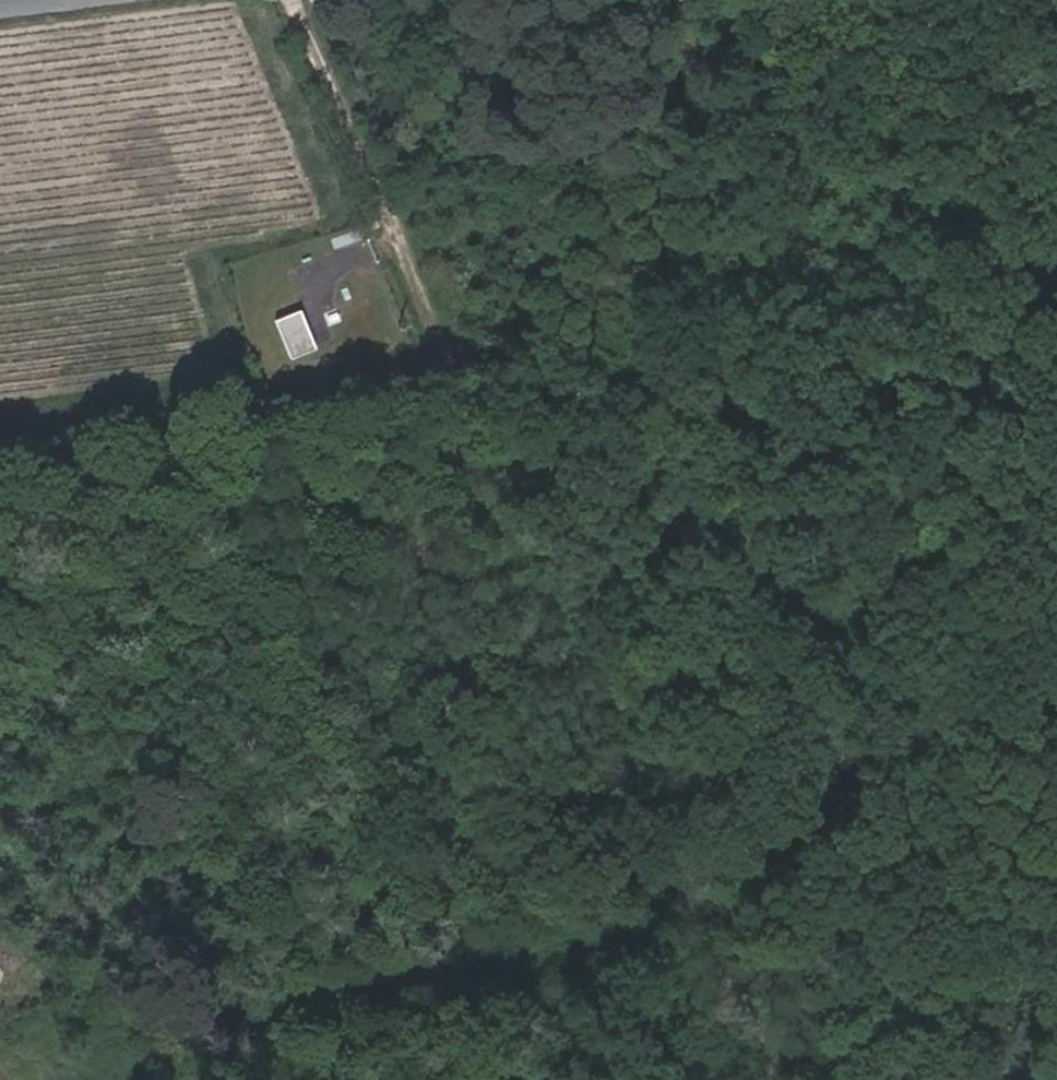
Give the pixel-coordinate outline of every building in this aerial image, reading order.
[(282,297),(258,307),(272,346),(298,336),(282,297)]
